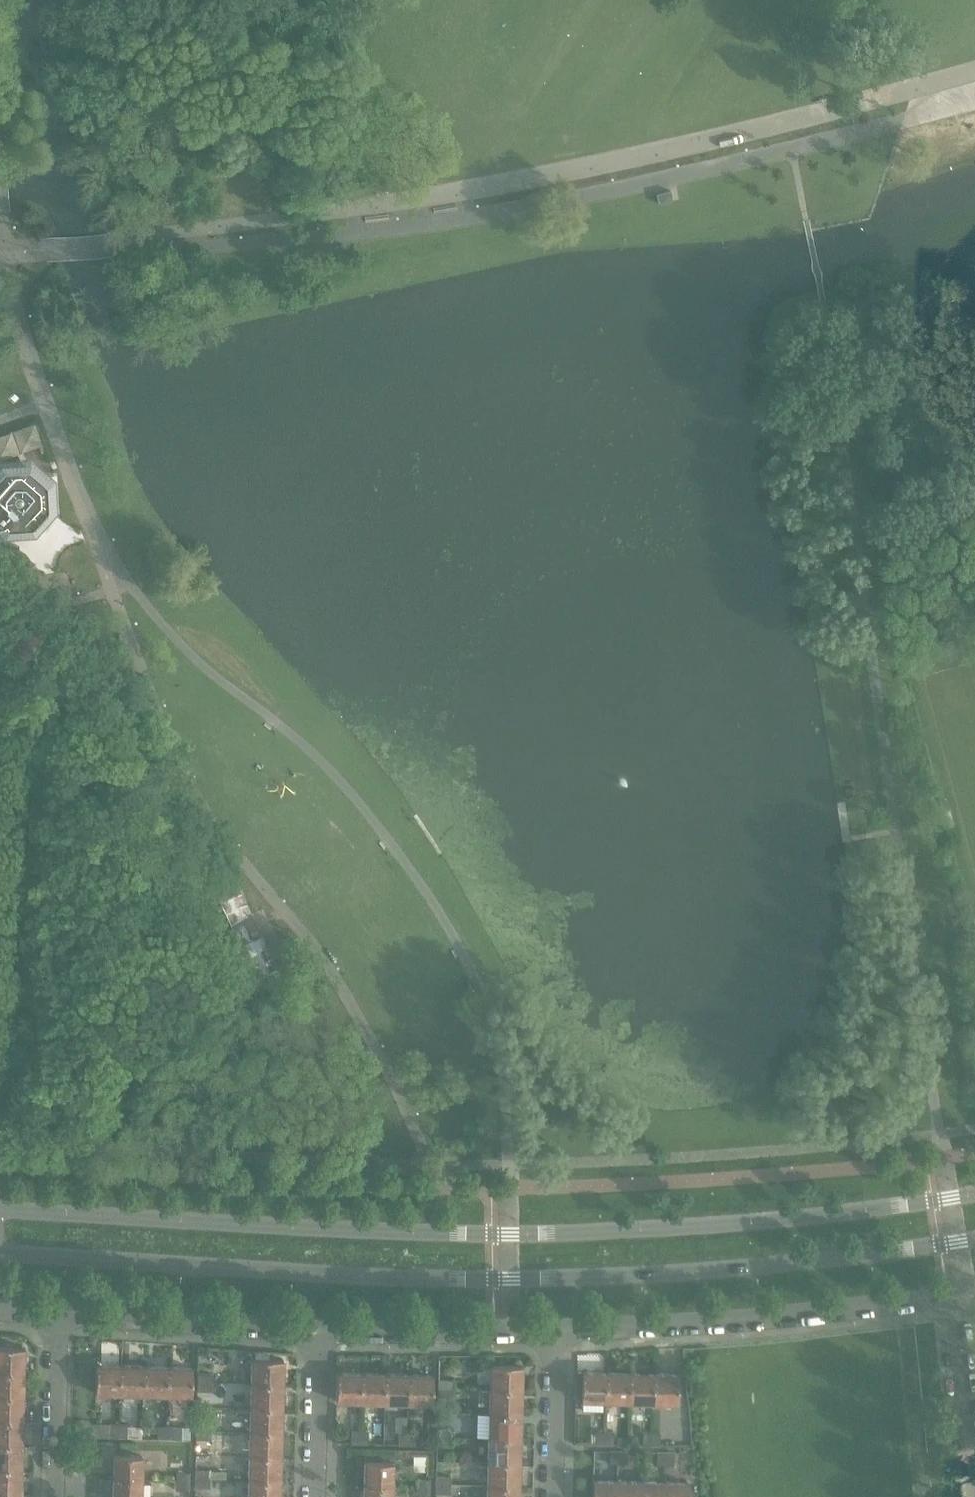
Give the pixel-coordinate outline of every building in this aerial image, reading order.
[(673,201),(671,191),(657,194),(659,204),(673,201)] [(53,482),(30,462),(0,464),(0,533),(4,537),(34,535),(55,512),(53,482)] [(210,880),(257,980),(279,970),(262,935),(252,940),(242,919),(253,914),(242,892),(244,891),(234,869),(210,880)] [(24,1373),(25,1348),(0,1347),(0,1372),(24,1373)] [(252,1359),(251,1384),(283,1385),(283,1359),(252,1359)] [(96,1393),(120,1394),(121,1365),(96,1365),(96,1393)] [(145,1366),(121,1365),(120,1394),(144,1394),(145,1366)] [(491,1365),(490,1390),(521,1390),(522,1365),(491,1365)] [(168,1366),(145,1366),(144,1394),(167,1395),(168,1366)] [(192,1367),(168,1366),(167,1395),(191,1395),(192,1367)] [(0,1372),(0,1397),(24,1397),(24,1373),(0,1372)] [(336,1401),(361,1402),(362,1373),(337,1372),(336,1401)] [(581,1400),(606,1401),(606,1372),(582,1372),(581,1400)] [(630,1373),(606,1372),(606,1401),(629,1401),(630,1373)] [(385,1374),(362,1373),(361,1402),(384,1402),(385,1374)] [(653,1373),(630,1373),(629,1401),(653,1402),(653,1373)] [(678,1374),(653,1373),(653,1402),(677,1402),(678,1374)] [(213,1374),(211,1374),(198,1374),(198,1382),(213,1383),(213,1374)] [(408,1374),(385,1374),(384,1402),(408,1403),(408,1374)] [(433,1375),(408,1374),(408,1403),(432,1403),(433,1375)] [(455,1380),(452,1380),(439,1380),(439,1388),(454,1389),(455,1380)] [(213,1391),(213,1383),(198,1382),(197,1391),(213,1391)] [(283,1385),(251,1384),(251,1409),(282,1409),(283,1385)] [(454,1397),(454,1389),(439,1388),(438,1397),(454,1397)] [(521,1390),(490,1390),(489,1414),(521,1415),(521,1390)] [(0,1397),(0,1421),(23,1422),(24,1397),(0,1397)] [(282,1409),(251,1409),(250,1433),(281,1434),(282,1409)] [(521,1415),(489,1414),(489,1438),(520,1439),(521,1415)] [(0,1421),(0,1446),(22,1446),(23,1422),(0,1421)] [(212,1422),(209,1422),(197,1422),(196,1432),(212,1432),(212,1422)] [(110,1437),(119,1437),(119,1424),(111,1424),(110,1437)] [(128,1425),(119,1424),(119,1437),(128,1438),(128,1425)] [(157,1438),(166,1439),(166,1426),(158,1426),(157,1438)] [(166,1426),(166,1439),(175,1439),(175,1426),(166,1426)] [(452,1429),(450,1429),(438,1428),(437,1437),(452,1438),(452,1429)] [(351,1444),(360,1444),(360,1431),(351,1431),(351,1444)] [(369,1431),(360,1431),(360,1444),(369,1444),(369,1431)] [(398,1445),(406,1445),(407,1432),(399,1432),(398,1445)] [(416,1432),(407,1432),(406,1445),(416,1445),(416,1432)] [(596,1445),(604,1445),(605,1432),(596,1432),(596,1445)] [(614,1432),(605,1432),(604,1445),(613,1445),(614,1432)] [(281,1434),(250,1433),(249,1457),(281,1458),(281,1434)] [(643,1446),(652,1446),(652,1433),(643,1433),(643,1446)] [(661,1433),(652,1433),(652,1446),(660,1446),(661,1433)] [(452,1446),(452,1438),(437,1437),(437,1445),(452,1446)] [(520,1439),(489,1438),(488,1462),(520,1463),(520,1439)] [(0,1446),(0,1469),(22,1470),(22,1446),(0,1446)] [(610,1464),(619,1464),(619,1451),(610,1451),(610,1464)] [(627,1451),(619,1451),(619,1464),(627,1464),(627,1451)] [(657,1465),(666,1465),(666,1452),(657,1452),(657,1465)] [(674,1452),(666,1452),(666,1465),(674,1465),(674,1452)] [(114,1455),(113,1480),(142,1481),(142,1456),(114,1455)] [(281,1458),(249,1457),(249,1481),(280,1482),(281,1458)] [(365,1462),(364,1486),(393,1487),(393,1462),(365,1462)] [(520,1463),(488,1462),(487,1486),(519,1487),(520,1463)] [(0,1469),(0,1493),(21,1494),(22,1470),(0,1469)] [(211,1470),(208,1470),(195,1470),(195,1480),(210,1480),(211,1470)] [(177,1472),(176,1482),(189,1482),(190,1473),(177,1472)] [(451,1476),(449,1476),(436,1476),(436,1485),(451,1485),(451,1476)] [(417,1479),(417,1487),(430,1488),(430,1479),(417,1479)] [(113,1480),(113,1496),(141,1496),(142,1481),(113,1480)] [(210,1488),(210,1480),(195,1480),(195,1487),(210,1488)] [(618,1481),(593,1480),(593,1496),(618,1496),(618,1481)] [(249,1481),(248,1496),(280,1496),(280,1482),(249,1481)] [(618,1481),(618,1496),(642,1496),(642,1482),(618,1481)] [(189,1482),(176,1482),(176,1490),(189,1490),(189,1482)] [(642,1482),(642,1496),(665,1496),(665,1482),(642,1482)] [(665,1482),(665,1496),(689,1496),(689,1483),(665,1482)] [(451,1494),(451,1485),(436,1485),(436,1493),(451,1494)] [(364,1486),(364,1496),(392,1496),(393,1487),(364,1486)] [(487,1486),(487,1496),(519,1496),(519,1487),(487,1486)] [(430,1488),(417,1487),(417,1496),(430,1496),(430,1488)]
